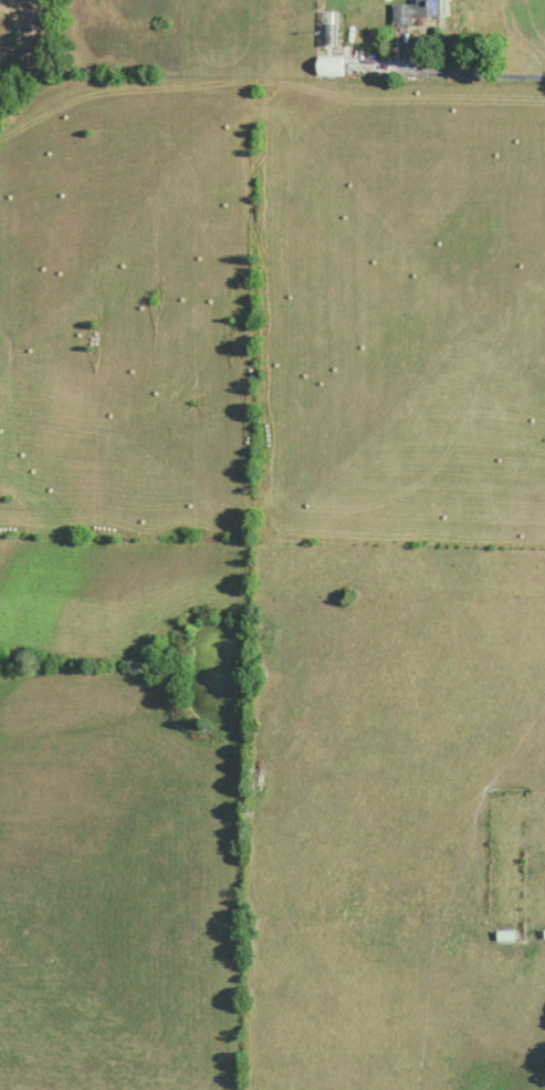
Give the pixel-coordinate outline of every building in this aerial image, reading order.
[(440,17),(440,0),(415,0),(415,4),(393,5),(393,25),(412,25),(412,17),(440,17)] [(344,57),(317,57),(317,76),(344,76),(344,57)]
